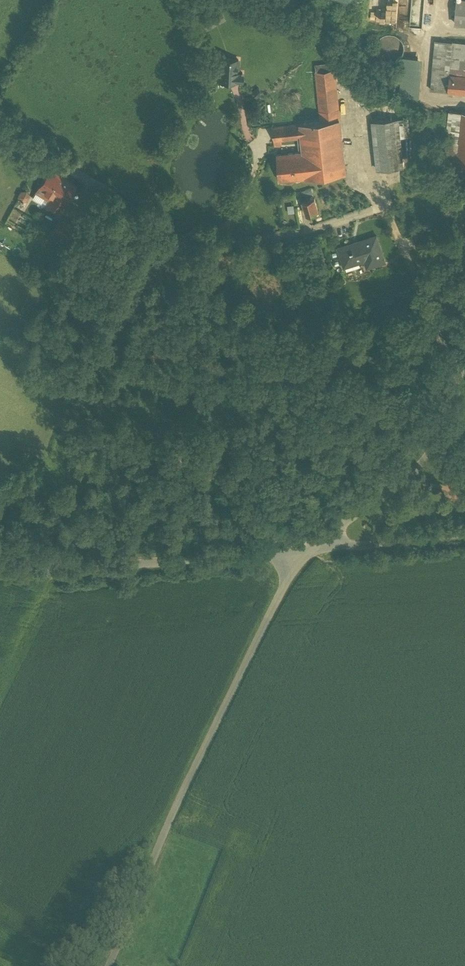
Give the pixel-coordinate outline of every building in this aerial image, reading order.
[(425,0),(406,0),(405,28),(424,29),(425,0)] [(455,23),(464,24),(464,0),(457,0),(455,23)] [(219,8),(201,18),(204,25),(216,19),(218,23),(225,19),(219,8)] [(395,35),(394,34),(391,34),(389,34),(388,34),(385,35),(383,36),(381,37),(380,38),(379,40),(377,41),(377,43),(376,45),(376,47),(376,49),(376,51),(376,52),(376,53),(377,55),(378,57),(380,59),(382,60),(383,61),(385,62),(388,63),(391,63),(394,62),(396,61),(398,60),(400,59),(401,58),(403,56),(404,53),(404,52),(405,50),(405,48),(404,46),(404,45),(404,43),(403,42),(402,40),(401,39),(400,37),(399,37),(397,36),(395,35)] [(453,42),(436,40),(432,90),(448,92),(453,42)] [(453,42),(448,92),(464,93),(464,43),(453,42)] [(239,59),(219,58),(218,80),(237,81),(242,81),(242,72),(238,72),(239,59)] [(335,69),(317,71),(322,121),(319,121),(274,126),(275,141),(302,138),(303,145),(307,179),(345,175),(335,69)] [(259,88),(253,93),(256,98),(263,93),(259,88)] [(318,110),(272,114),(274,126),(319,121),(318,110)] [(461,112),(450,111),(445,163),(457,164),(461,112)] [(461,112),(457,164),(464,165),(464,112),(461,112)] [(397,119),(373,122),(378,171),(402,169),(397,119)] [(300,152),(277,154),(280,181),(307,179),(303,145),(299,145),(300,152)] [(76,187),(50,171),(37,193),(46,198),(49,194),(53,196),(48,204),(60,212),(76,187)] [(355,192),(352,191),(350,193),(349,196),(350,198),(353,199),(356,198),(357,195),(355,192)] [(315,199),(303,203),(307,217),(319,214),(315,199)] [(109,227),(93,217),(89,224),(94,228),(92,230),(103,237),(109,227)] [(61,219),(50,237),(68,249),(79,231),(61,219)] [(376,238),(339,250),(345,269),(365,262),(367,269),(384,264),(376,238)]
